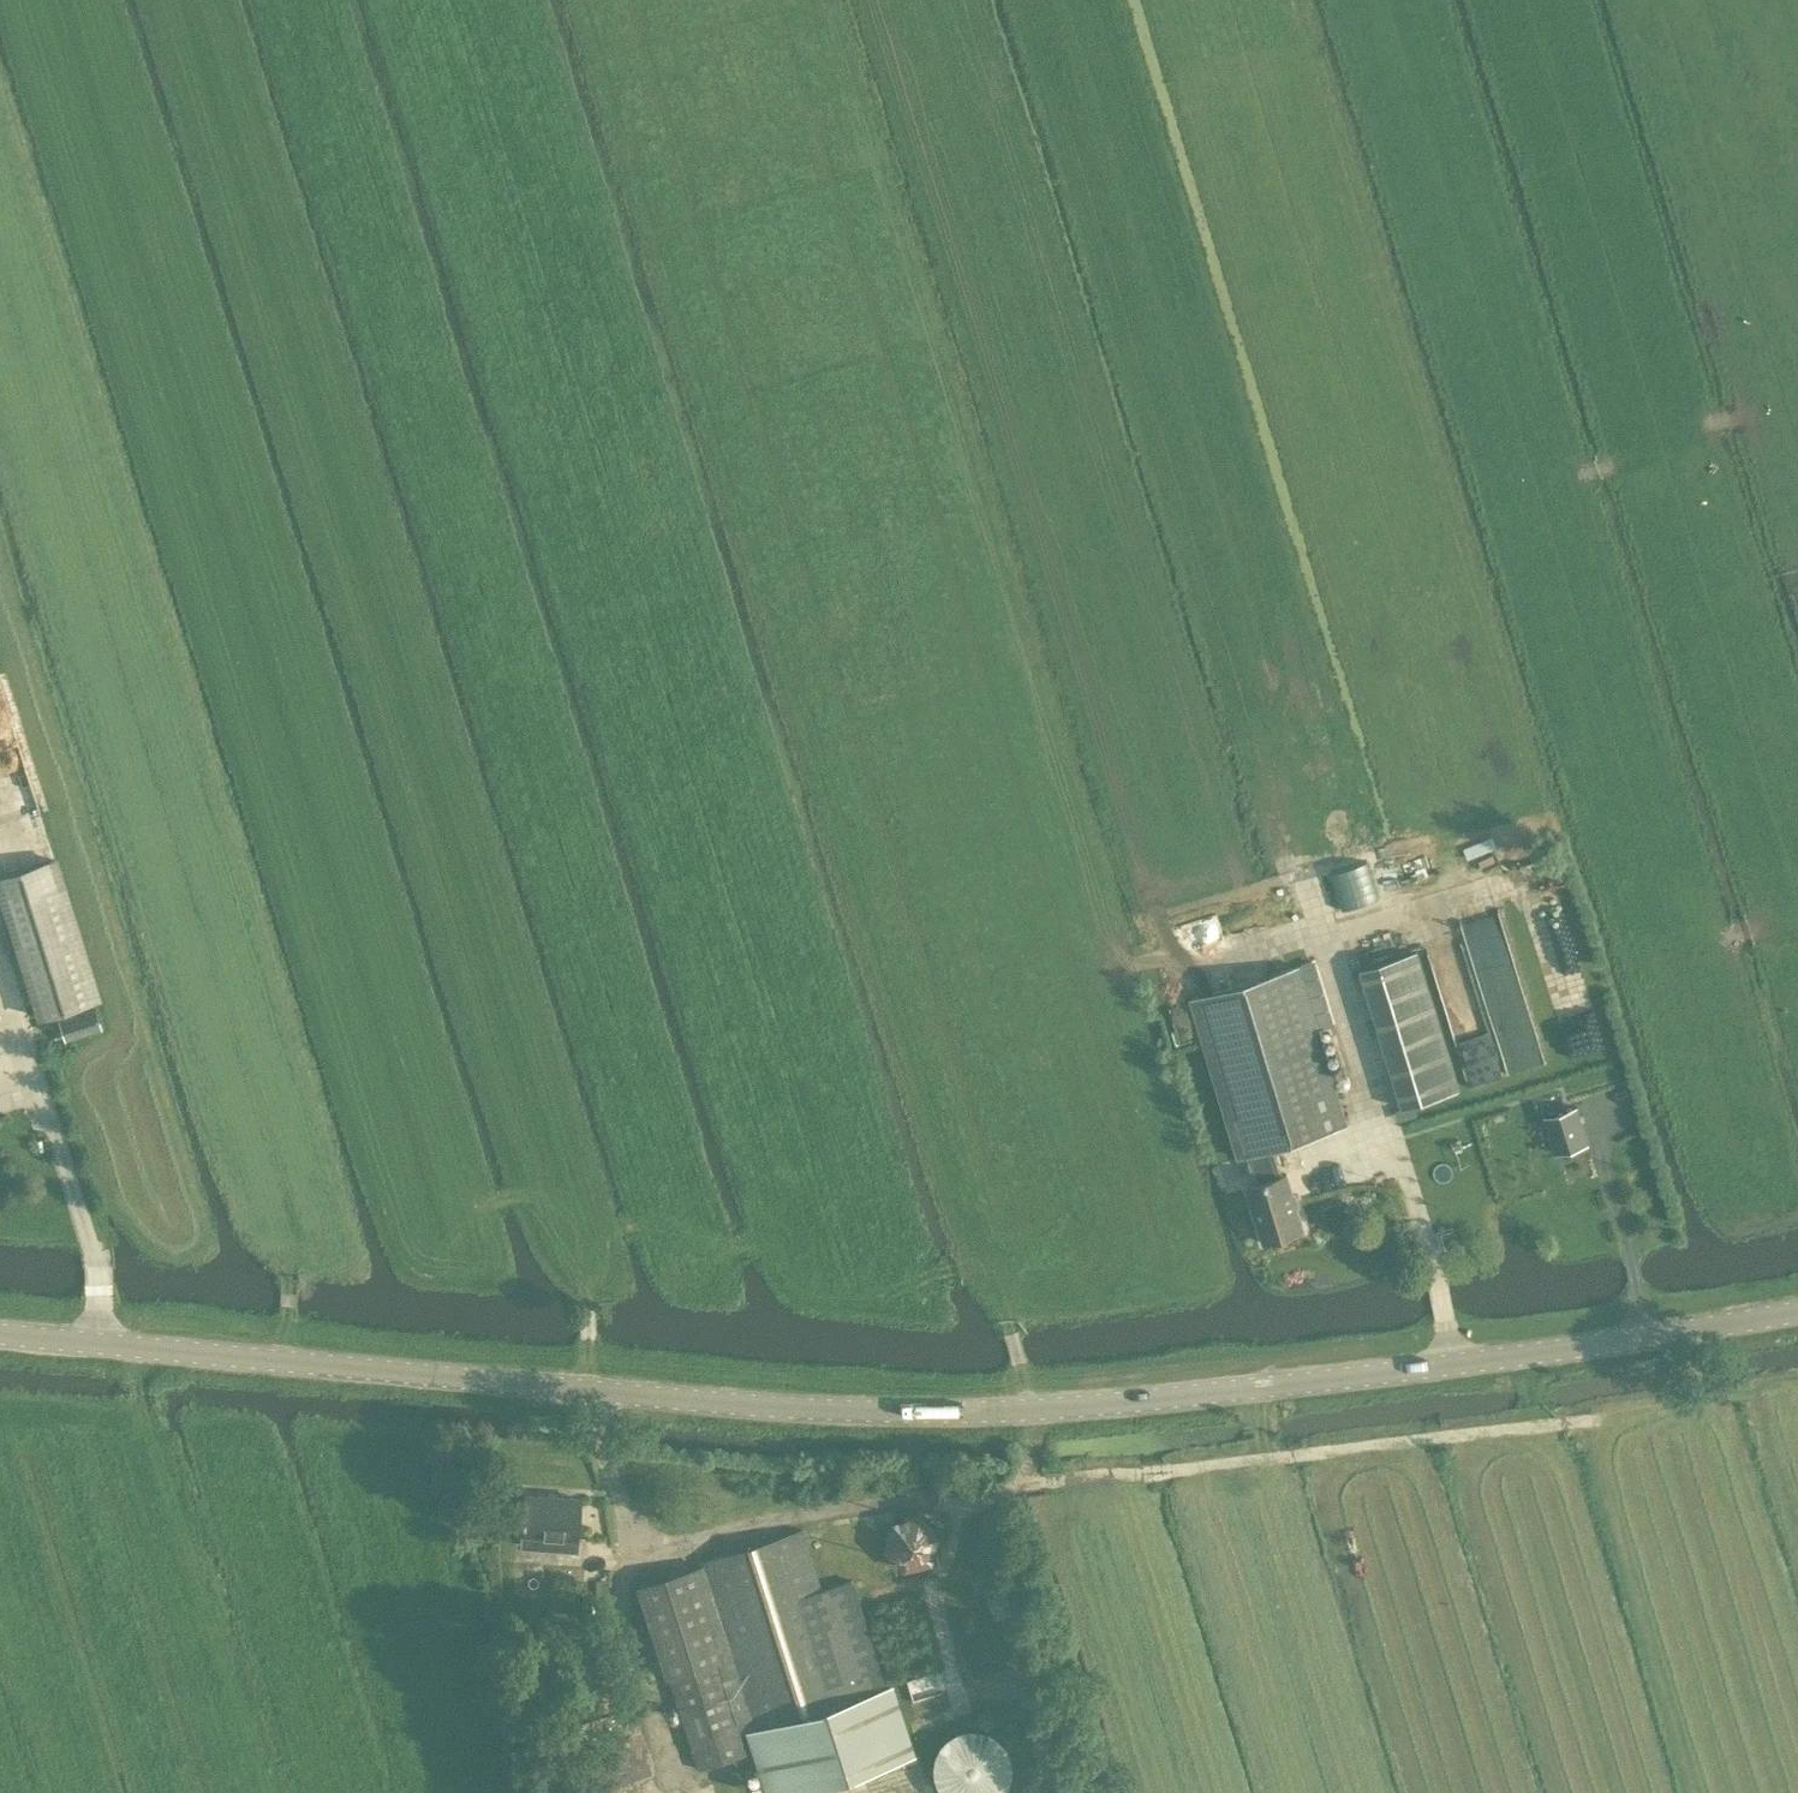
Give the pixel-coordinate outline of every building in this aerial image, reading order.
[(40,1014),(97,996),(54,858),(0,875),(0,887),(40,1014)] [(1361,967),(1379,1026),(1404,1106),(1460,1089),(1418,950),(1361,967)] [(1302,963),(1191,997),(1239,1155),(1249,1154),(1273,1146),(1349,1123),(1302,963)] [(95,1007),(65,1017),(71,1039),(102,1029),(95,1007)] [(1572,1105),(1540,1115),(1551,1151),(1583,1141),(1572,1105)] [(1257,1181),(1248,1184),(1265,1240),(1304,1229),(1296,1204),(1286,1172),(1282,1173),(1273,1146),(1249,1154),(1257,1181)] [(525,1493),(521,1545),(576,1549),(580,1497),(525,1493)] [(919,1513),(889,1521),(883,1549),(903,1569),(931,1562),(938,1535),(919,1513)] [(637,1586),(665,1676),(669,1675),(698,1767),(745,1754),(738,1731),(743,1729),(763,1792),(781,1792),(907,1754),(852,1580),(820,1590),(801,1530),(700,1561),(701,1566),(637,1586)] [(941,1792),(1000,1792),(1004,1788),(1010,1775),(1010,1761),(1006,1748),(998,1738),(987,1730),(974,1727),(961,1728),(948,1734),(939,1743),(933,1755),(931,1768),(934,1781),(941,1792)]
